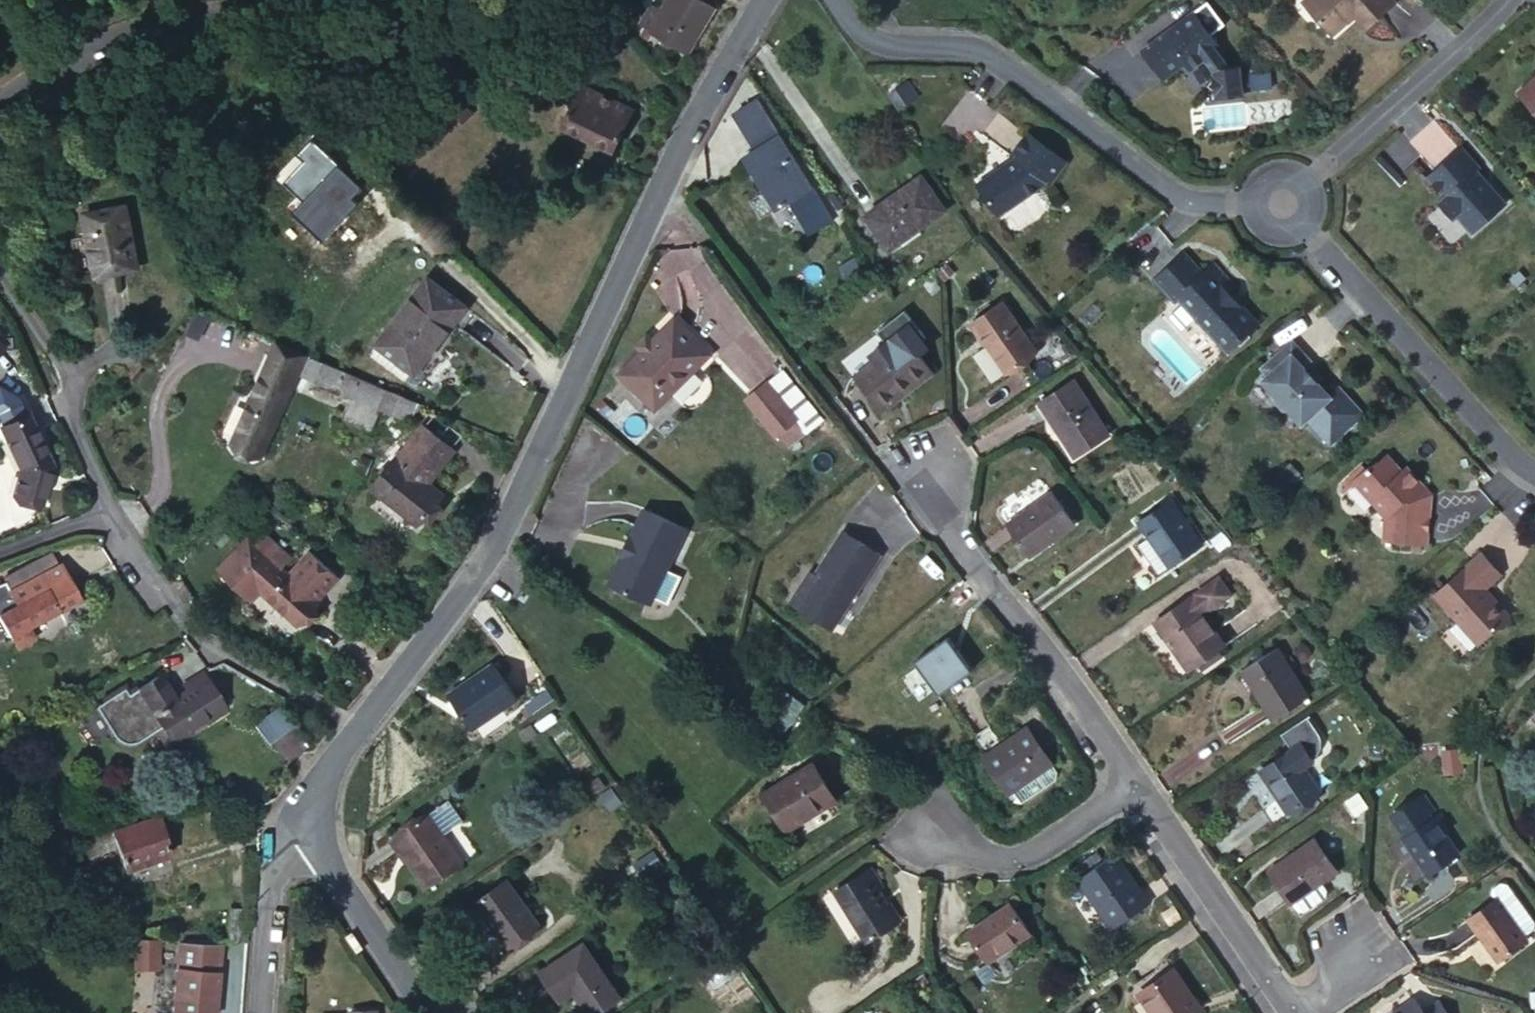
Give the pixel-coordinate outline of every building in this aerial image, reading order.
[(662,41),(672,46),(685,54),(714,7),(705,1),(706,0),(666,0),(661,9),(648,2),(637,22),(649,29),(648,33),(662,41)] [(1392,0),(1308,0),(1303,5),(1331,35),(1354,14),(1366,27),(1393,1),(1392,0)] [(1169,28),(1140,50),(1161,80),(1183,64),(1188,70),(1203,59),(1211,71),(1212,78),(1205,85),(1213,93),(1215,99),(1240,97),(1237,68),(1228,69),(1214,50),(1218,48),(1190,12),(1178,21),(1178,27),(1172,32),(1169,28)] [(672,46),(662,41),(657,49),(667,55),(672,46)] [(1268,72),(1248,75),(1249,90),(1269,87),(1268,72)] [(1517,92),(1534,113),(1534,75),(1517,92)] [(912,85),(907,88),(916,101),(920,98),(912,85)] [(582,87),(562,127),(611,150),(630,109),(582,87)] [(907,88),(892,98),(901,111),(916,101),(907,88)] [(787,201),(808,234),(830,221),(755,98),(731,111),(755,149),(743,156),(776,208),(787,201)] [(449,112),(457,119),(469,108),(461,100),(449,112)] [(469,108),(457,119),(461,123),(473,112),(469,108)] [(1001,163),(975,181),(998,213),(1045,180),(1049,183),(1065,160),(1025,131),(1008,155),(1016,159),(1007,165),(1001,163)] [(1470,233),(1503,202),(1489,186),(1483,187),(1478,182),(1480,181),(1471,171),(1474,168),(1456,148),(1422,179),(1439,198),(1439,205),(1449,216),(1454,216),(1470,233)] [(919,175),(878,204),(862,216),(888,250),(944,210),(919,175)] [(123,205),(83,214),(96,275),(136,266),(123,205)] [(1185,256),(1155,283),(1174,304),(1178,300),(1226,353),(1257,325),(1239,305),(1238,307),(1228,296),(1235,290),(1215,267),(1204,277),(1185,256)] [(944,264),(937,271),(943,278),(951,272),(944,264)] [(374,344),(377,345),(391,356),(383,366),(403,381),(410,371),(413,374),(465,305),(427,276),(374,344)] [(992,309),(979,317),(970,324),(1004,374),(1036,353),(1001,303),(992,309)] [(975,312),(979,317),(992,309),(988,303),(975,312)] [(650,340),(640,350),(617,373),(654,409),(709,352),(673,317),(650,340)] [(636,345),(640,350),(650,340),(645,335),(636,345)] [(906,337),(853,377),(880,411),(932,371),(906,337)] [(1321,426),(1340,408),(1302,366),(1308,360),(1291,341),(1262,369),(1268,375),(1262,381),(1274,394),(1274,400),(1283,410),(1289,410),(1301,423),(1311,414),(1321,426)] [(301,354),(273,342),(262,370),(290,382),(301,354)] [(391,356),(377,345),(369,355),(383,366),(391,356)] [(386,390),(321,362),(313,380),(379,408),(386,390)] [(290,382),(262,370),(242,418),(270,430),(290,382)] [(766,379),(744,398),(774,434),(777,432),(794,418),(797,416),(766,379)] [(1071,380),(1041,400),(1057,424),(1053,427),(1073,457),(1107,434),(1071,380)] [(408,420),(416,403),(386,390),(379,408),(408,420)] [(25,414),(18,398),(0,407),(0,426),(25,414)] [(1057,424),(1041,400),(1037,402),(1053,427),(1057,424)] [(0,426),(0,428),(20,469),(12,496),(39,504),(50,466),(25,414),(0,426)] [(270,430),(242,418),(230,446),(258,458),(270,430)] [(794,418),(777,432),(786,444),(804,430),(794,418)] [(418,494),(425,485),(452,450),(422,426),(385,472),(384,471),(370,488),(418,526),(433,507),(418,494)] [(371,458),(361,454),(355,470),(365,473),(371,458)] [(1371,466),(1366,466),(1363,469),(1351,479),(1343,486),(1339,489),(1340,490),(1352,480),(1382,515),(1384,538),(1426,542),(1429,504),(1422,504),(1419,493),(1415,488),(1418,485),(1403,468),(1398,472),(1383,456),(1371,466)] [(1291,463),(1281,473),(1290,483),(1300,474),(1291,463)] [(1339,482),(1343,486),(1351,479),(1363,469),(1359,464),(1339,482)] [(440,498),(425,485),(418,494),(433,507),(440,498)] [(1006,522),(1005,523),(1028,556),(1073,523),(1050,492),(1034,503),(1006,522)] [(1000,513),(1006,522),(1034,503),(1028,494),(1021,493),(1001,508),(1000,513)] [(1170,501),(1137,523),(1146,536),(1135,544),(1156,574),(1200,544),(1170,501)] [(643,506),(629,535),(628,534),(619,552),(620,553),(607,581),(612,584),(649,509),(643,506)] [(686,527),(649,509),(612,584),(645,599),(652,597),(686,527)] [(1220,531),(1210,539),(1219,551),(1229,543),(1220,531)] [(840,532),(791,606),(827,630),(876,556),(840,532)] [(246,538),(219,568),(250,601),(259,591),(297,626),(317,603),(312,598),(334,574),(309,551),(287,575),(246,538)] [(9,589),(57,564),(50,552),(2,576),(3,580),(9,589)] [(1481,552),(1433,594),(1476,644),(1506,617),(1482,589),(1500,573),(1481,552)] [(10,594),(13,602),(0,609),(0,622),(13,648),(24,642),(19,630),(78,599),(60,563),(57,564),(9,589),(7,590),(10,594)] [(3,580),(0,582),(0,609),(13,602),(10,594),(7,590),(9,589),(3,580)] [(1189,598),(1153,622),(1187,669),(1222,644),(1189,598)] [(940,697),(973,675),(949,640),(916,662),(940,697)] [(1275,649),(1240,670),(1272,719),(1307,698),(1275,649)] [(491,663),(446,694),(470,731),(515,698),(491,663)] [(160,672),(124,695),(140,720),(145,717),(151,713),(171,743),(189,732),(188,729),(222,706),(200,672),(182,685),(185,689),(175,696),(160,672)] [(787,683),(756,728),(775,745),(808,698),(787,683)] [(272,744),(298,726),(284,706),(258,725),(272,744)] [(165,747),(171,743),(151,713),(145,717),(165,747)] [(1282,731),(1293,749),(1301,745),(1312,761),(1316,758),(1317,758),(1317,757),(1319,755),(1319,754),(1320,753),(1321,750),(1322,747),(1321,746),(1321,742),(1321,741),(1320,739),(1320,738),(1319,737),(1319,736),(1306,716),(1282,731)] [(1026,727),(981,758),(1011,801),(1021,802),(1054,780),(1056,770),(1026,727)] [(1275,782),(1269,785),(1287,812),(1318,793),(1302,769),(1313,762),(1312,761),(1301,745),(1293,749),(1265,768),(1275,782)] [(1457,750),(1440,752),(1442,774),(1459,772),(1457,750)] [(812,763),(763,793),(785,829),(834,800),(812,763)] [(1260,771),(1269,785),(1275,782),(1265,768),(1260,771)] [(1424,795),(1421,797),(1432,812),(1434,810),(1424,795)] [(1432,812),(1421,797),(1392,817),(1406,838),(1404,840),(1428,873),(1458,853),(1438,825),(1434,819),(1428,823),(1424,817),(1430,813),(1432,812)] [(441,803),(422,815),(437,836),(455,824),(441,803)] [(1434,819),(1430,813),(1424,817),(1428,823),(1434,819)] [(110,829),(115,845),(123,870),(169,855),(156,814),(110,829)] [(422,815),(392,836),(408,858),(427,886),(457,864),(437,836),(422,815)] [(1434,819),(1438,825),(1444,821),(1440,815),(1434,819)] [(110,829),(82,839),(87,854),(115,845),(110,829)] [(408,858),(392,836),(387,839),(402,862),(408,858)] [(1313,840),(1267,872),(1290,903),(1292,902),(1297,910),(1304,912),(1325,897),(1326,890),(1320,882),(1335,871),(1313,840)] [(1119,869),(1122,867),(1114,854),(1077,879),(1110,928),(1147,903),(1139,890),(1135,893),(1119,869)] [(1139,890),(1122,867),(1119,869),(1135,893),(1139,890)] [(895,923),(884,906),(874,890),(881,886),(869,868),(833,890),(865,941),(895,923)] [(506,880),(475,901),(505,947),(536,925),(506,880)] [(1495,899),(1466,921),(1498,962),(1526,941),(1495,899)] [(889,903),(884,906),(895,923),(899,920),(889,903)] [(1009,905),(967,933),(987,963),(1029,936),(1009,905)] [(228,908),(226,940),(245,941),(247,909),(228,908)] [(351,932),(345,937),(357,953),(362,949),(351,932)] [(135,938),(134,968),(155,969),(156,940),(135,938)] [(179,940),(176,969),(215,973),(218,943),(179,940)] [(539,972),(559,1001),(573,992),(587,1012),(594,1012),(619,996),(582,943),(539,972)] [(176,969),(172,1012),(212,1012),(215,973),(176,969)] [(1138,993),(1152,1012),(1196,1012),(1200,1010),(1173,971),(1138,993)] [(1413,999),(1397,1011),(1392,1004),(1382,1012),(1423,1012),(1413,999)]
